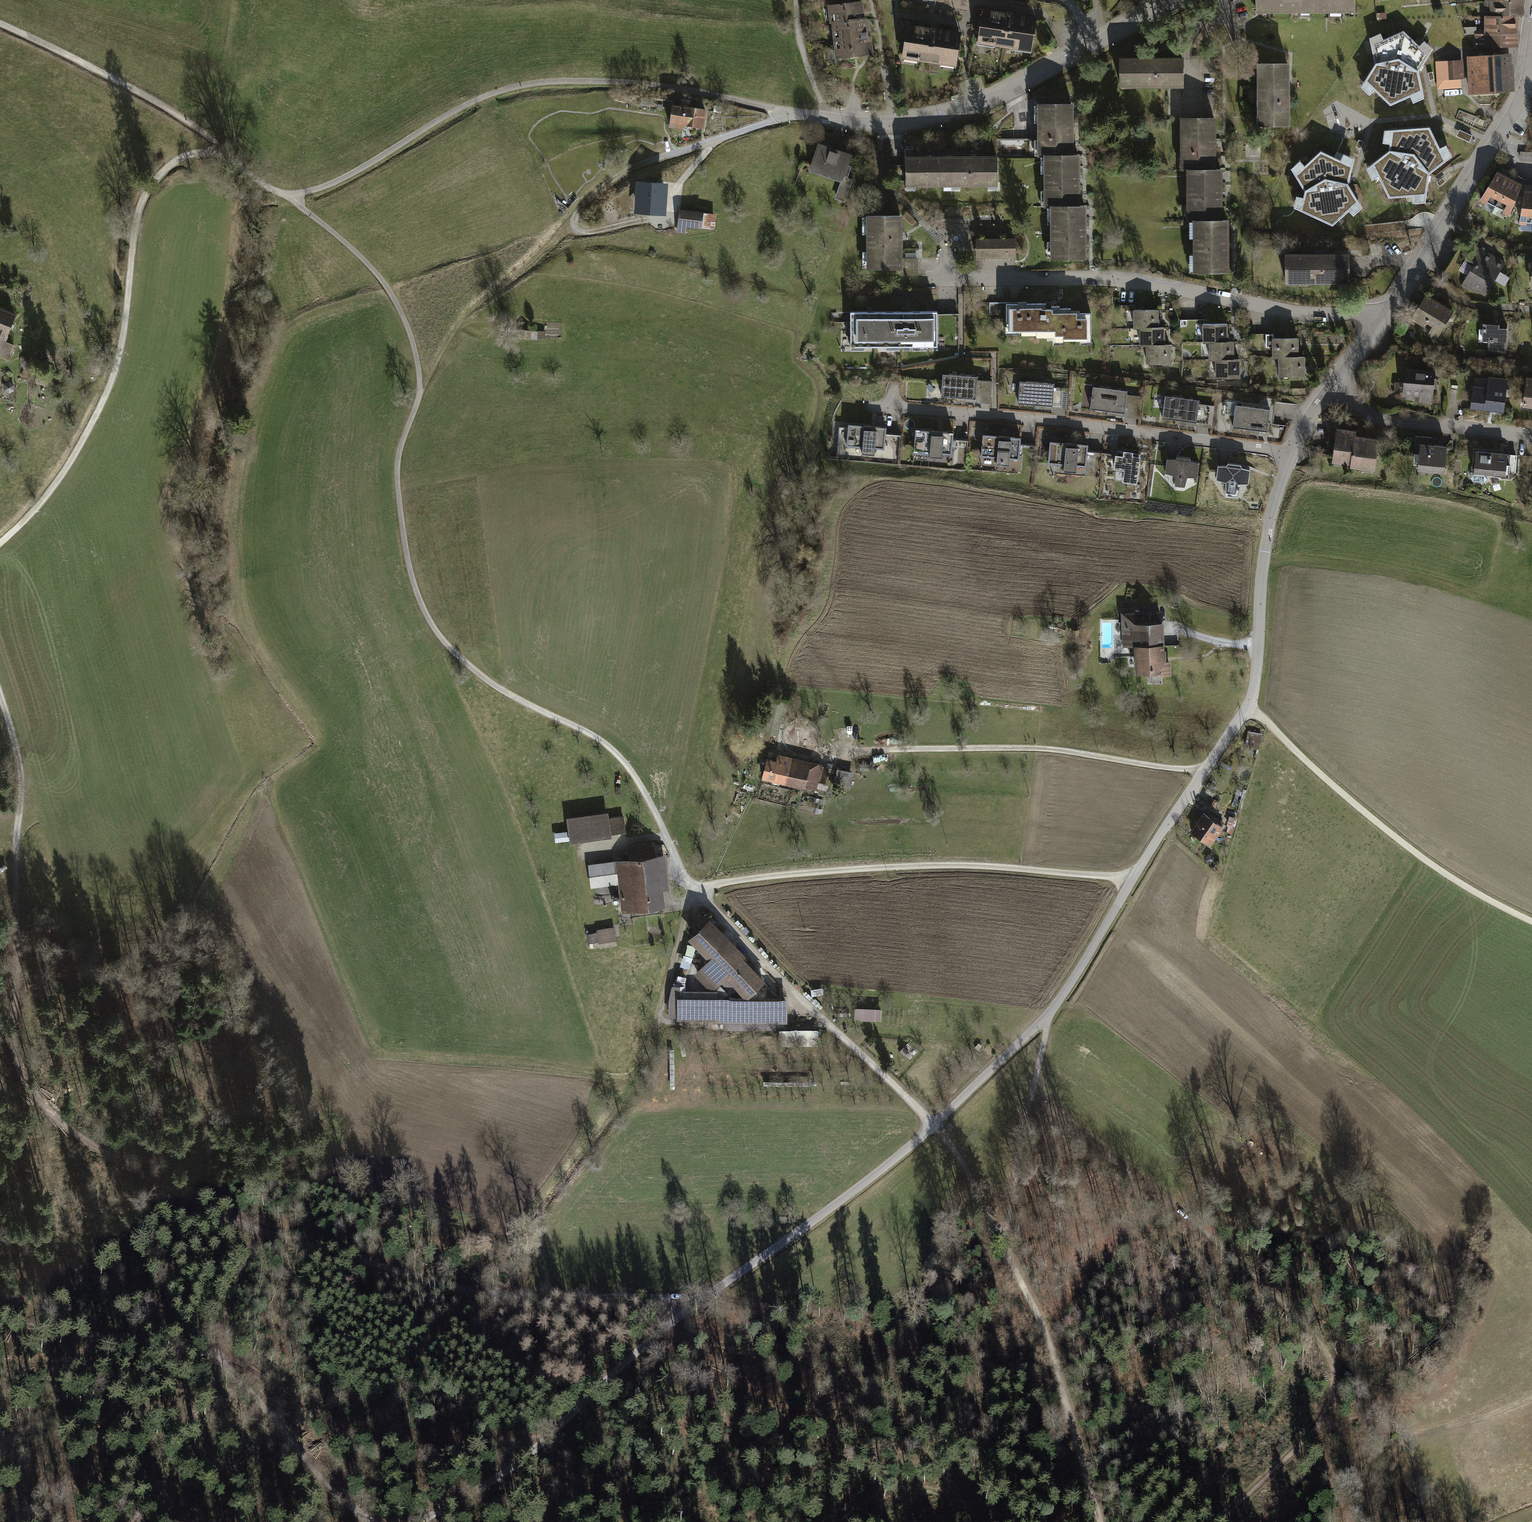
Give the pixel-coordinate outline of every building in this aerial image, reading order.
[(1312,0),(1256,0),(1256,14),(1312,13),(1312,0)] [(1361,0),(1312,0),(1312,13),(1361,13),(1361,0)] [(1487,1),(1487,16),(1526,15),(1526,0),(1512,0),(1487,1)] [(835,22),(839,58),(872,55),(868,18),(865,18),(864,3),(831,6),(832,22),(835,22)] [(983,11),(978,45),(1034,53),(1038,19),(983,11)] [(1521,34),(1521,18),(1487,18),(1487,34),(1521,34)] [(963,33),(909,25),(904,61),(958,68),(963,33)] [(1429,54),(1404,28),(1370,43),(1374,62),(1364,77),(1389,104),(1422,88),(1418,72),(1429,54)] [(1521,47),(1521,34),(1487,34),(1477,34),(1477,48),(1521,47)] [(1515,56),(1469,58),(1470,75),(1516,73),(1515,56)] [(1186,60),(1121,60),(1121,89),(1186,89),(1186,60)] [(1463,61),(1430,63),(1432,82),(1436,81),(1436,91),(1462,89),(1461,80),(1464,79),(1463,61)] [(1294,66),(1261,66),(1260,126),(1293,127),(1294,66)] [(1516,73),(1470,75),(1471,93),(1517,91),(1516,73)] [(1046,157),(1077,157),(1076,105),(1039,106),(1040,158),(1046,157)] [(708,110),(674,106),(671,129),(705,133),(708,110)] [(1187,171),(1217,171),(1217,119),(1180,119),(1180,172),(1187,171)] [(1391,127),(1388,149),(1371,161),(1387,196),(1427,193),(1428,172),(1445,160),(1428,125),(1391,127)] [(855,156),(820,144),(810,170),(842,181),(835,201),(846,205),(855,180),(847,177),(855,156)] [(1356,198),(1347,182),(1352,165),(1319,149),(1293,174),(1302,189),(1299,209),(1331,223),(1356,198)] [(1521,153),(1521,163),(1531,163),(1531,153),(1521,153)] [(1052,209),(1084,209),(1084,157),(1077,157),(1046,157),(1047,209),(1052,209)] [(906,188),(956,188),(955,158),(906,159),(906,188)] [(999,187),(998,158),(955,158),(956,188),(999,187)] [(1193,223),(1225,223),(1224,171),(1217,171),(1187,171),(1187,223),(1193,223)] [(1508,181),(1496,174),(1478,203),(1493,212),(1508,181)] [(1510,218),(1522,186),(1508,181),(1493,212),(1510,218)] [(643,187),(641,211),(658,213),(658,205),(670,206),(671,184),(659,183),(659,188),(643,187)] [(1524,191),(1517,224),(1531,227),(1531,192),(1524,191)] [(1052,209),(1053,261),(1091,260),(1090,209),(1084,209),(1052,209)] [(717,215),(681,212),(679,234),(689,235),(689,230),(716,232),(717,215)] [(907,217),(867,217),(868,272),(900,272),(900,277),(919,277),(919,259),(908,259),(907,217)] [(1193,223),(1193,275),(1231,274),(1231,222),(1225,223),(1193,223)] [(1018,240),(979,240),(979,261),(1018,260),(1018,240)] [(1462,285),(1484,298),(1503,265),(1499,263),(1501,261),(1475,246),(1462,268),(1469,272),(1462,285)] [(1353,255),(1286,256),(1286,286),(1353,285),(1353,255)] [(1438,337),(1452,313),(1424,296),(1409,320),(1438,337)] [(1007,319),(1007,337),(1056,337),(1056,346),(1096,346),(1096,316),(1082,315),(1082,313),(1058,312),(1058,311),(1047,311),(1047,306),(1032,306),(1032,302),(1021,302),(1021,306),(990,306),(989,318),(1007,319)] [(1137,306),(1121,306),(1120,319),(1136,319),(1136,329),(1144,329),(1162,329),(1162,311),(1137,311),(1137,306)] [(10,361),(16,346),(7,343),(9,338),(9,337),(18,315),(0,308),(0,357),(10,361)] [(898,347),(899,314),(852,314),(852,347),(898,347)] [(942,347),(942,314),(899,314),(898,347),(942,347)] [(1206,321),(1182,321),(1182,334),(1206,334),(1205,344),(1213,344),(1231,345),(1231,326),(1206,326),(1206,321)] [(1487,353),(1505,354),(1505,331),(1498,331),(1498,327),(1481,327),(1481,343),(1487,343),(1487,353)] [(1162,329),(1144,329),(1143,347),(1149,347),(1169,347),(1169,329),(1162,329)] [(1275,335),(1250,335),(1250,348),(1275,348),(1274,358),(1282,359),(1302,359),(1302,340),(1275,340),(1275,335)] [(1231,345),(1213,344),(1212,362),(1218,362),(1238,362),(1238,345),(1231,345)] [(1169,347),(1149,347),(1149,363),(1175,363),(1175,347),(1169,347)] [(1302,359),(1282,359),(1281,377),(1309,378),(1309,359),(1302,359)] [(34,363),(23,362),(22,372),(33,373),(34,363)] [(1238,362),(1218,362),(1218,378),(1244,378),(1244,363),(1238,362)] [(1403,369),(1401,403),(1411,403),(1411,406),(1432,407),(1434,376),(1418,375),(1418,370),(1403,369)] [(1182,377),(1168,376),(1167,382),(1181,384),(1182,377)] [(980,379),(944,377),(943,396),(956,397),(956,400),(993,403),(994,383),(980,382),(980,379)] [(1472,388),(1469,411),(1502,415),(1507,381),(1488,378),(1486,390),(1472,388)] [(1525,379),(1521,409),(1531,411),(1531,380),(1525,379)] [(1058,385),(1022,382),(1020,404),(1036,405),(1036,408),(1070,411),(1072,389),(1058,388),(1058,385)] [(16,385),(6,385),(6,398),(15,398),(16,385)] [(1131,393),(1097,389),(1094,410),(1108,411),(1107,415),(1142,419),(1145,398),(1131,396),(1131,393)] [(1166,408),(1168,398),(1155,396),(1153,406),(1166,408)] [(1204,402),(1168,398),(1165,420),(1181,422),(1180,425),(1215,429),(1217,407),(1204,405),(1204,402)] [(1275,411),(1238,407),(1236,428),(1272,432),(1274,421),(1275,411)] [(886,428),(841,424),(838,454),(898,459),(900,437),(886,436),(886,428)] [(1373,475),(1377,440),(1354,437),(1354,432),(1335,430),(1330,466),(1349,468),(1348,472),(1373,475)] [(956,435),(919,431),(917,459),(967,464),(969,443),(955,442),(956,435)] [(1023,439),(983,436),(981,467),(1034,470),(1036,447),(1023,446),(1023,439)] [(1427,440),(1414,438),(1413,451),(1418,452),(1416,475),(1442,477),(1445,449),(1426,447),(1427,440)] [(1089,443),(1049,440),(1047,471),(1100,474),(1102,451),(1088,450),(1089,443)] [(1117,450),(1115,468),(1125,469),(1124,481),(1136,482),(1140,452),(1117,450)] [(1516,457),(1473,454),(1471,485),(1486,486),(1486,477),(1504,479),(1504,473),(1514,474),(1516,457)] [(1176,458),(1167,458),(1166,472),(1175,474),(1175,485),(1185,486),(1188,476),(1198,476),(1200,462),(1192,460),(1191,457),(1178,456),(1176,458)] [(1227,465),(1218,465),(1216,478),(1226,481),(1226,492),(1236,493),(1239,483),(1249,483),(1250,469),(1242,467),(1242,464),(1228,462),(1227,465)] [(1160,608),(1119,610),(1120,645),(1132,644),(1133,678),(1167,677),(1167,661),(1162,662),(1160,608)] [(1064,636),(1070,628),(1064,623),(1058,632),(1064,636)] [(1260,734),(1247,730),(1244,743),(1257,747),(1260,734)] [(777,754),(776,760),(765,758),(761,779),(803,789),(804,787),(816,790),(819,780),(822,766),(823,764),(777,754)] [(834,769),(822,766),(819,780),(831,783),(834,769)] [(853,772),(836,768),(834,780),(850,783),(853,772)] [(1222,800),(1218,798),(1213,806),(1217,808),(1222,800)] [(1231,830),(1235,831),(1242,807),(1238,806),(1231,830)] [(1187,831),(1209,846),(1223,825),(1201,810),(1187,831)] [(612,837),(611,834),(626,832),(624,816),(609,818),(608,811),(566,817),(568,831),(554,833),(555,842),(569,840),(570,843),(612,837)] [(591,888),(618,885),(622,912),(665,907),(663,890),(669,890),(665,854),(657,855),(655,842),(627,846),(628,859),(588,864),(591,888)] [(766,980),(744,958),(747,956),(710,918),(688,939),(708,960),(694,974),(709,990),(714,990),(718,985),(726,978),(737,989),(745,998),(748,998),(766,980)] [(595,932),(587,933),(589,943),(597,942),(598,943),(615,940),(612,925),(595,928),(595,932)] [(737,989),(726,978),(718,985),(729,997),(737,989)] [(683,997),(677,997),(677,1020),(713,1020),(713,1023),(788,1023),(788,998),(748,998),(745,998),(718,998),(683,997)] [(884,1021),(884,1010),(857,1009),(857,1021),(884,1021)] [(817,1030),(780,1031),(780,1043),(817,1042),(817,1030)]
